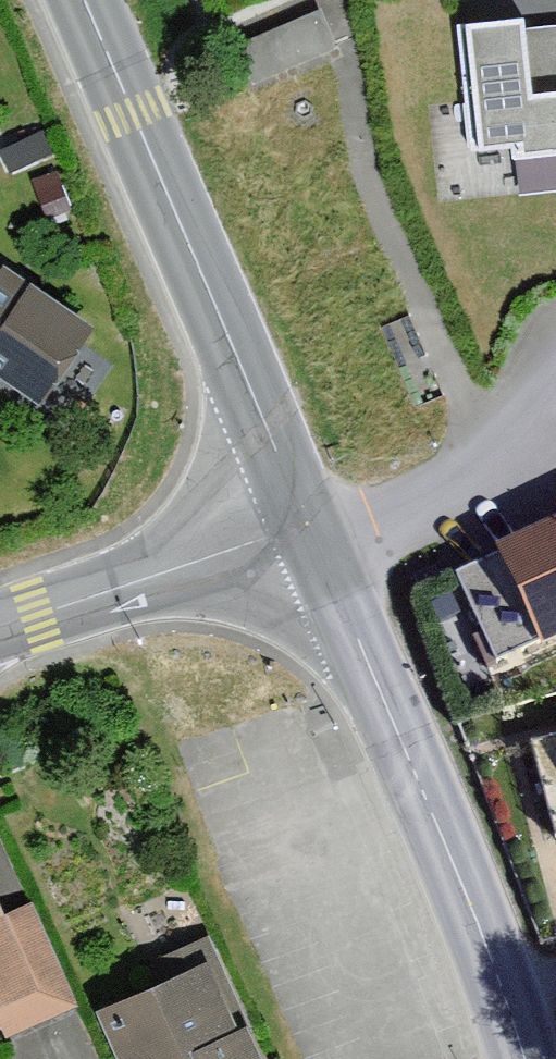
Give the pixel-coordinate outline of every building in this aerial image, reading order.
[(240,46),(254,80),(328,48),(313,15),(240,46)] [(458,25),(471,150),(512,146),(513,157),(555,152),(555,91),(532,93),(523,19),(458,25)] [(39,394),(83,329),(30,292),(22,304),(0,289),(0,367),(39,394)] [(548,532),(552,540),(539,546),(535,538),(500,554),(500,555),(456,576),(496,663),(540,642),(541,644),(555,637),(555,528),(548,532)] [(530,746),(555,839),(555,740),(530,746)] [(8,1031),(41,1017),(0,925),(0,1013),(8,1031)] [(203,974),(110,1016),(129,1058),(257,1058),(245,1031),(231,1037),(203,974)]
